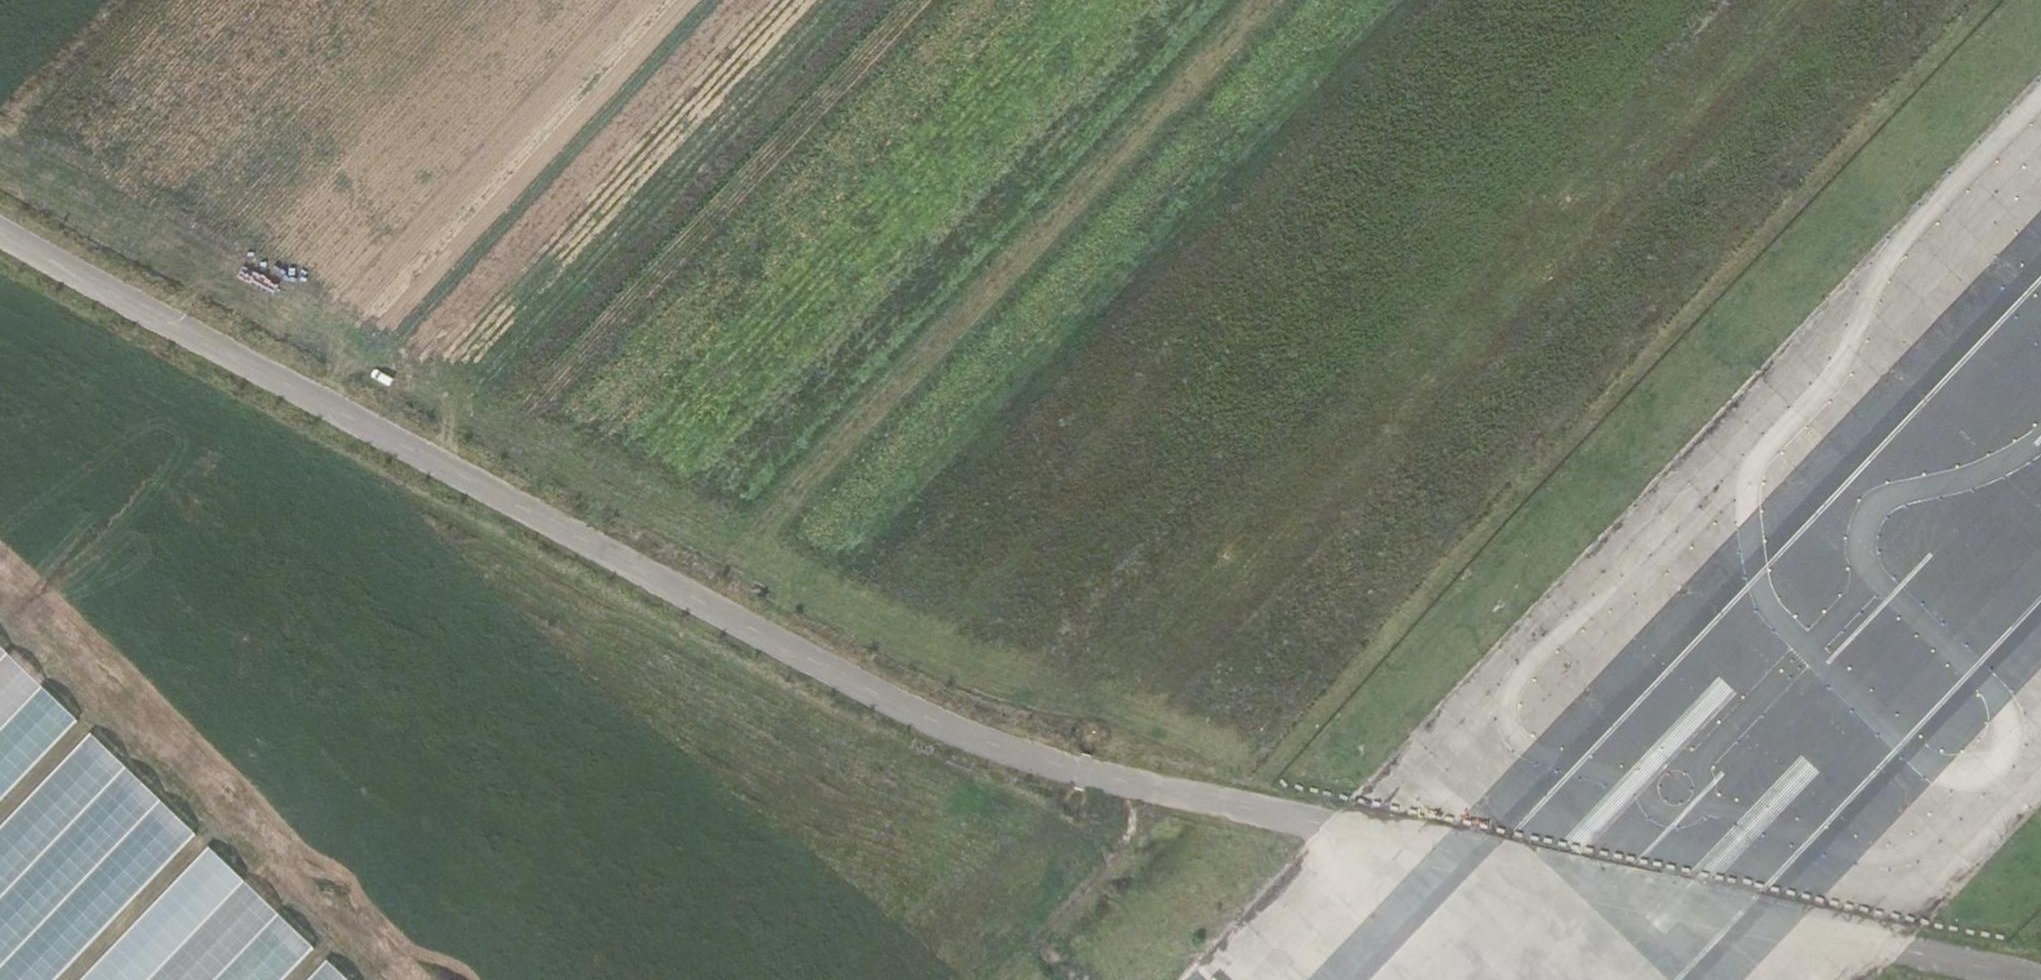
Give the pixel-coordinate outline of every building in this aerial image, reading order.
[(0,648),(0,798),(75,720),(0,648)] [(90,736),(0,828),(0,979),(52,979),(193,835),(90,736)] [(209,849),(82,979),(282,979),(312,949),(209,849)] [(327,962),(309,979),(346,979),(327,962)]
